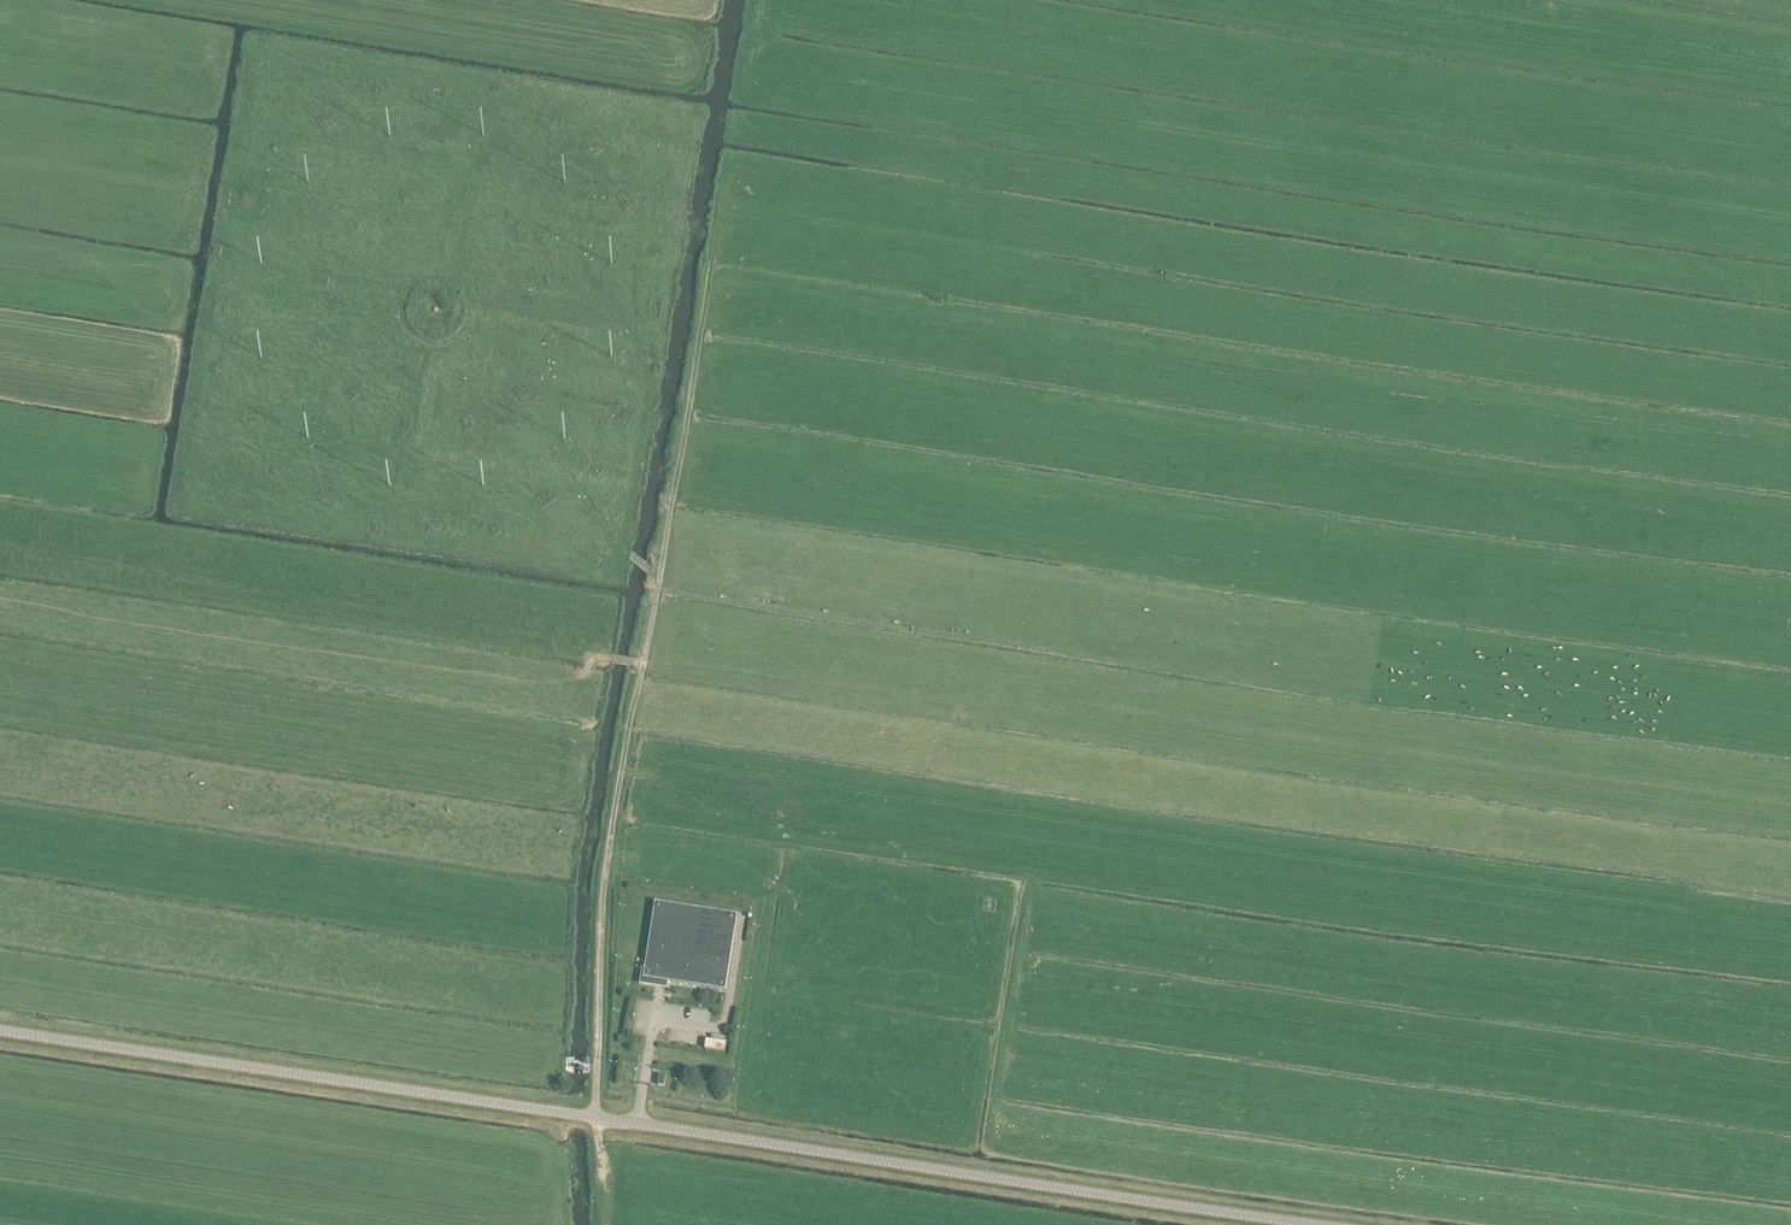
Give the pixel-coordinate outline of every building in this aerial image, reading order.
[(641,967),(639,983),(666,987),(667,981),(725,989),(737,913),(655,901),(645,968),(641,967)] [(705,1049),(725,1052),(726,1042),(706,1039),(705,1049)] [(660,1075),(658,1085),(664,1086),(666,1076),(660,1075)]
